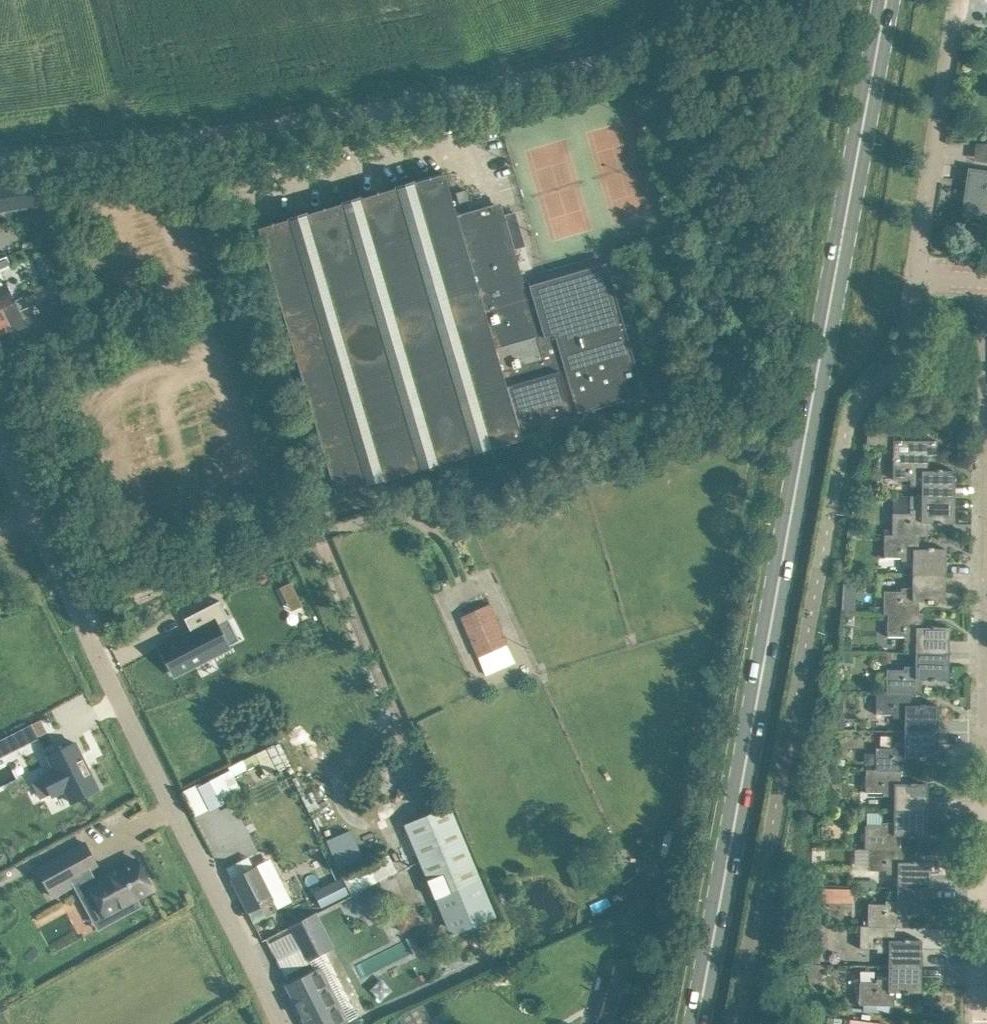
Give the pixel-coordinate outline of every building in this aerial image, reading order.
[(970,167),(963,216),(986,219),(986,170),(970,167)] [(287,219),(258,227),(335,493),(365,484),(365,486),(385,480),(385,478),(419,469),(419,471),(439,465),(439,463),(472,453),(473,455),(493,449),(492,447),(522,438),(521,435),(552,426),(549,416),(570,409),(576,408),(577,414),(620,401),(641,395),(645,394),(606,262),(529,284),(529,286),(523,288),(509,241),(521,238),(518,226),(516,222),(504,225),(498,205),(457,217),(444,173),(415,181),(414,179),(394,185),(395,187),(361,197),(361,195),(340,201),(341,203),(307,213),(307,211),(287,217),(287,219)] [(36,178),(0,184),(0,194),(2,209),(40,204),(36,178)] [(469,199),(466,189),(456,192),(459,202),(469,199)] [(30,279),(63,268),(56,246),(22,257),(30,279)] [(4,279),(0,270),(0,308),(15,302),(14,301),(15,301),(5,279),(4,279)] [(43,305),(52,328),(77,319),(68,296),(43,305)] [(14,301),(15,302),(0,308),(0,335),(9,330),(10,333),(27,326),(15,301),(14,301)] [(928,470),(928,457),(937,457),(937,440),(893,440),(893,479),(910,479),(910,483),(921,483),(921,496),(954,496),(955,470),(942,470),(942,468),(937,468),(937,470),(928,470)] [(954,522),(954,496),(921,496),(910,496),(910,513),(892,513),(892,531),(884,531),(884,535),(892,535),(892,536),(919,536),(919,535),(928,536),(928,522),(936,522),(936,524),(941,524),(941,522),(954,522)] [(945,575),(946,548),(933,548),(933,546),(928,546),(928,548),(919,548),(919,536),(892,536),(892,535),(884,535),(884,557),(901,558),(901,561),(913,561),(913,573),(945,575)] [(945,600),(945,575),(913,573),(912,587),(901,587),(901,590),(884,590),(884,613),(919,613),(919,600),(927,600),(927,602),(933,602),(933,600),(945,600)] [(280,588),(285,599),(296,594),(291,583),(280,588)] [(843,585),(842,612),(856,613),(857,586),(843,585)] [(181,635),(160,646),(165,655),(175,674),(194,664),(228,647),(217,625),(218,625),(229,619),(224,608),(219,600),(184,618),(191,631),(181,636),(181,635)] [(505,643),(498,628),(489,607),(461,619),(477,655),(505,643)] [(949,653),(949,627),(936,627),(936,625),(931,625),(931,627),(923,626),(923,613),(919,613),(884,613),(887,613),(887,636),(904,636),(904,639),(916,639),(916,653),(949,653)] [(844,615),(844,626),(855,626),(855,615),(844,615)] [(841,641),(841,649),(850,650),(850,641),(841,641)] [(838,653),(837,661),(848,662),(848,653),(838,653)] [(948,679),(949,653),(916,653),(915,665),(904,665),(904,669),(887,668),(886,691),(876,690),(922,692),(922,678),(930,678),(930,680),(935,680),(935,678),(948,679)] [(938,732),(938,705),(925,705),(925,703),(920,703),(920,705),(911,705),(912,692),(922,692),(876,690),(876,714),(893,714),(893,717),(905,717),(905,731),(938,732)] [(0,739),(0,749),(3,756),(39,738),(38,736),(32,723),(0,739)] [(937,757),(938,732),(905,731),(905,744),(893,744),(893,747),(876,747),(875,768),(866,769),(901,770),(911,770),(911,756),(919,757),(919,758),(925,758),(925,757),(937,757)] [(54,768),(41,775),(52,795),(65,789),(71,802),(98,789),(74,741),(47,755),(54,768)] [(274,743),(265,748),(277,772),(286,767),(274,743)] [(230,769),(220,774),(228,790),(238,785),(234,777),(247,770),(260,764),(254,753),(242,760),(228,767),(230,769)] [(833,759),(833,767),(845,768),(845,760),(833,759)] [(927,810),(927,783),(914,783),(914,781),(909,781),(909,783),(901,783),(901,770),(866,769),(865,792),(883,792),(883,795),(894,795),(894,809),(927,810)] [(198,783),(183,791),(195,814),(210,807),(211,808),(232,797),(232,796),(228,790),(220,774),(199,785),(198,783)] [(449,804),(404,823),(435,898),(451,935),(496,916),(480,879),(449,804)] [(927,835),(927,810),(894,809),(894,822),(882,822),(882,825),(865,825),(865,848),(869,848),(900,847),(900,835),(908,835),(908,837),(914,837),(914,835),(927,835)] [(349,833),(327,843),(340,872),(362,863),(349,833)] [(91,889),(104,914),(152,888),(137,859),(97,881),(90,868),(97,865),(85,842),(37,868),(52,896),(77,882),(83,893),(91,889)] [(930,889),(930,861),(917,861),(917,859),(912,859),(912,861),(904,861),(904,847),(900,847),(869,848),(869,870),(886,870),(886,874),(897,874),(897,887),(930,889)] [(387,854),(341,878),(348,892),(395,869),(387,854)] [(647,862),(644,875),(657,878),(660,865),(647,862)] [(273,899),(256,865),(231,878),(248,912),(273,899)] [(314,892),(321,906),(348,892),(341,878),(314,892)] [(930,913),(930,889),(897,887),(897,900),(886,900),(886,903),(868,903),(868,925),(895,927),(895,926),(903,927),(903,913),(912,913),(912,915),(917,915),(917,913),(930,913)] [(808,909),(807,925),(811,925),(820,925),(820,909),(808,909)] [(311,915),(291,925),(308,959),(329,948),(311,915)] [(921,966),(921,940),(909,939),(909,938),(903,938),(903,939),(895,939),(895,927),(868,925),(860,925),(860,948),(877,949),(877,952),(888,952),(888,965),(921,966)] [(812,952),(812,964),(820,964),(820,952),(812,952)] [(615,963),(599,1021),(606,1023),(617,1016),(632,961),(615,963)] [(904,995),(904,993),(908,993),(908,991),(921,991),(921,966),(888,965),(888,979),(875,979),(874,981),(858,981),(858,977),(848,979),(852,1003),(859,1002),(859,1005),(863,1005),(890,1005),(894,1005),(894,999),(902,999),(904,995)] [(320,967),(286,984),(306,1023),(341,1023),(343,1023),(334,1006),(338,1004),(320,967)] [(395,1015),(400,1023),(426,1023),(431,1021),(421,1004),(395,1015)]
